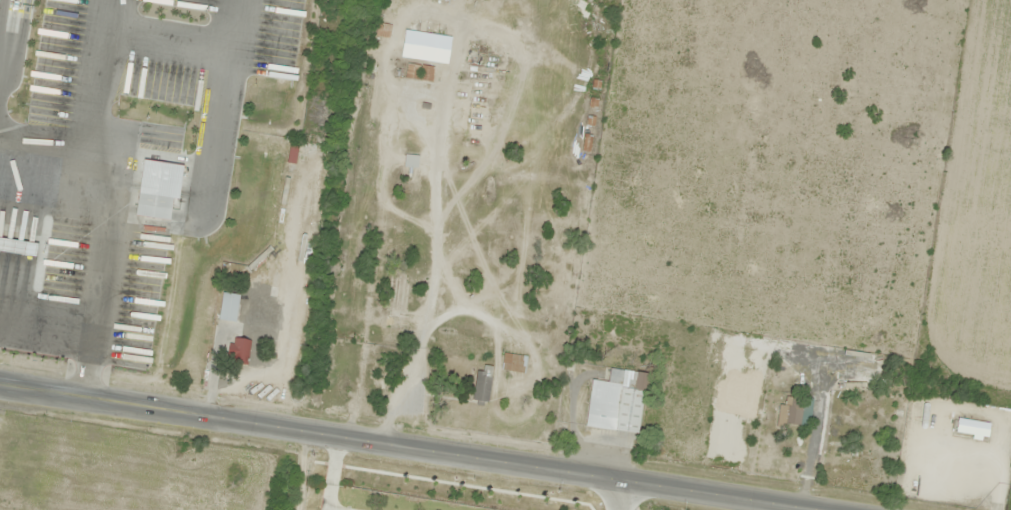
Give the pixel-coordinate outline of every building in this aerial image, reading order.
[(375,36),(388,39),(390,27),(377,24),(375,36)] [(440,63),(444,38),(405,31),(400,56),(440,63)] [(434,68),(406,64),(404,78),(431,83),(434,68)] [(418,156),(404,156),(403,168),(417,168),(418,156)] [(135,217),(169,224),(172,199),(137,193),(135,217)] [(25,257),(27,244),(0,239),(0,253),(25,257)] [(239,296),(222,293),(218,321),(235,324),(239,296)] [(248,340),(231,339),(230,366),(247,367),(248,340)] [(501,371),(521,373),(523,356),(503,353),(501,371)] [(591,381),(585,428),(639,434),(647,373),(609,369),(607,383),(591,381)] [(488,402),(491,373),(475,372),(473,401),(488,402)] [(843,391),(862,391),(862,382),(843,382),(843,391)] [(793,430),(805,405),(787,396),(775,421),(793,430)] [(990,425),(957,418),(954,434),(987,440),(990,425)]
